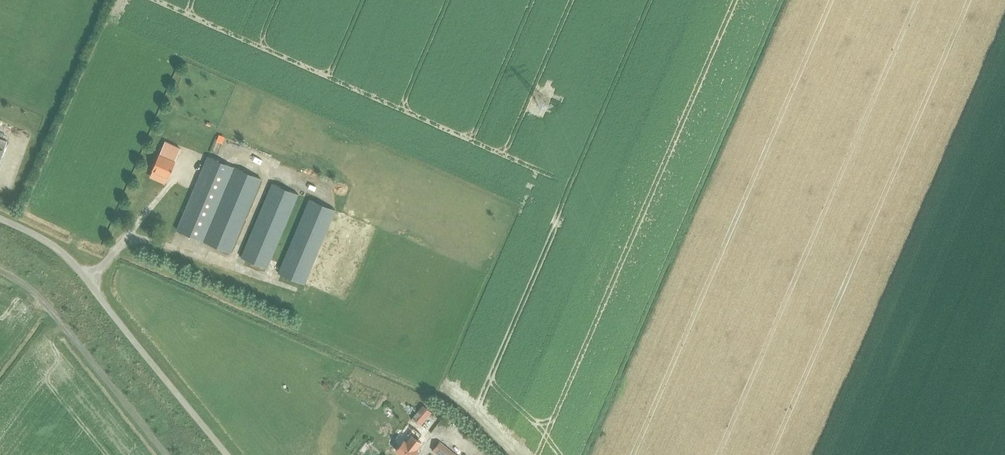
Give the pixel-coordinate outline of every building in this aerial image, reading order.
[(8,140),(0,137),(0,162),(8,140)] [(161,154),(154,170),(168,176),(169,176),(176,160),(181,148),(167,142),(161,154)] [(261,178),(208,156),(177,230),(230,252),(261,178)] [(298,194),(272,183),(241,257),(267,268),(298,194)] [(310,198),(282,263),(278,273),(305,284),(336,209),(310,198)] [(423,404),(412,416),(421,424),(431,412),(423,404)] [(397,450),(404,454),(415,454),(418,451),(416,449),(421,443),(412,435),(407,442),(405,440),(397,450)] [(440,440),(433,448),(441,454),(459,454),(440,440)]
